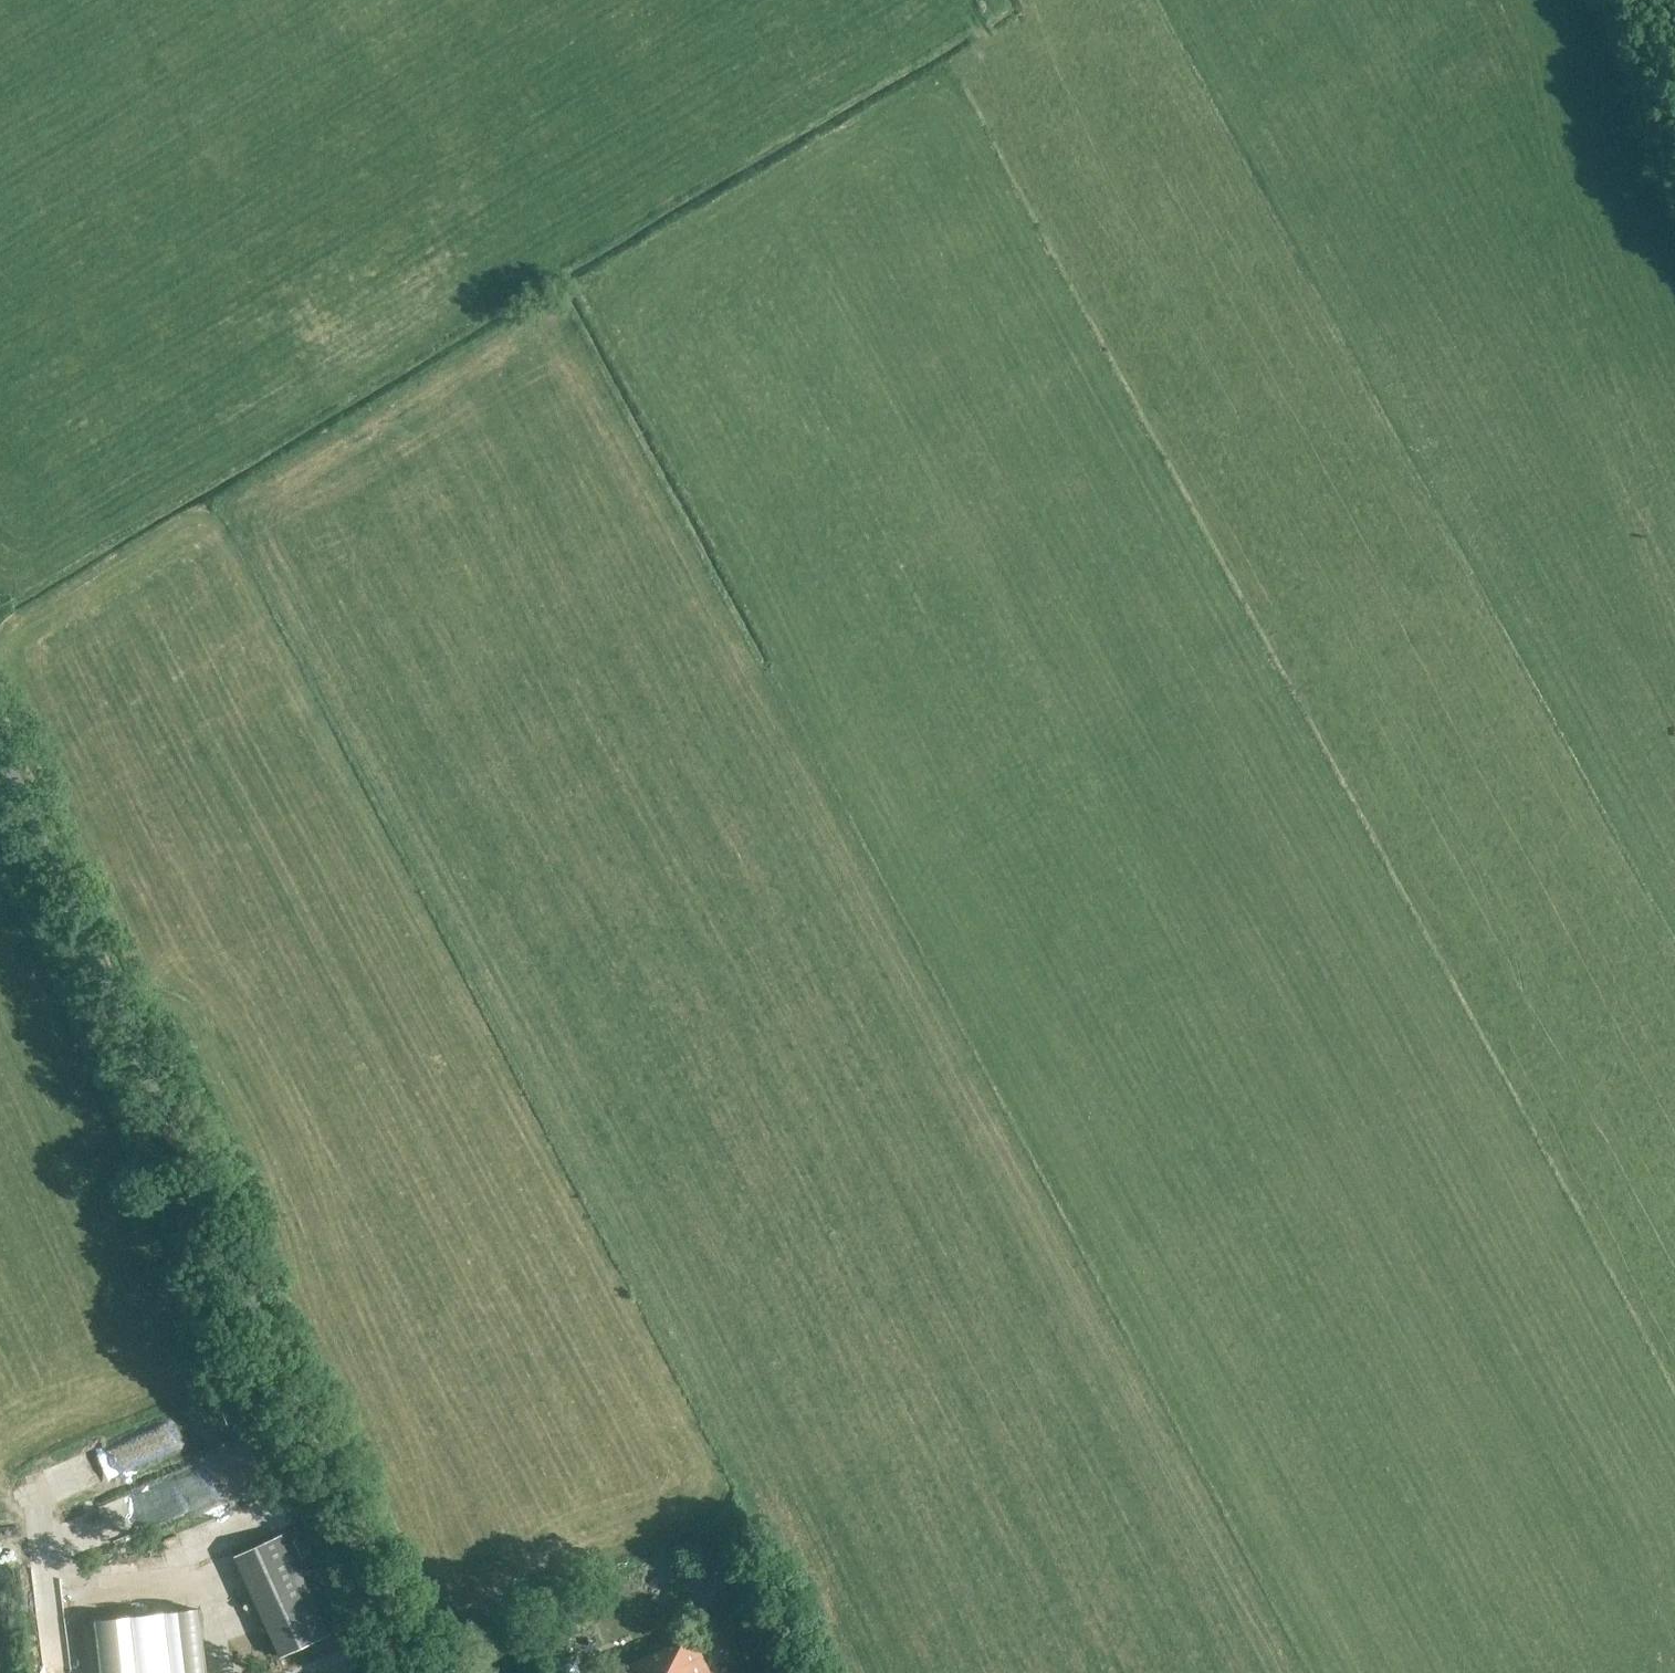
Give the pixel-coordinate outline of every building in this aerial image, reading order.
[(239,1454),(141,1491),(152,1519),(250,1481),(239,1454)] [(233,1531),(250,1523),(244,1509),(227,1518),(233,1531)] [(283,1534),(282,1534),(234,1556),(280,1657),(329,1635),(283,1534)] [(199,1610),(97,1621),(102,1672),(206,1672),(199,1610)] [(621,1667),(623,1672),(709,1672),(691,1635),(621,1667)]
